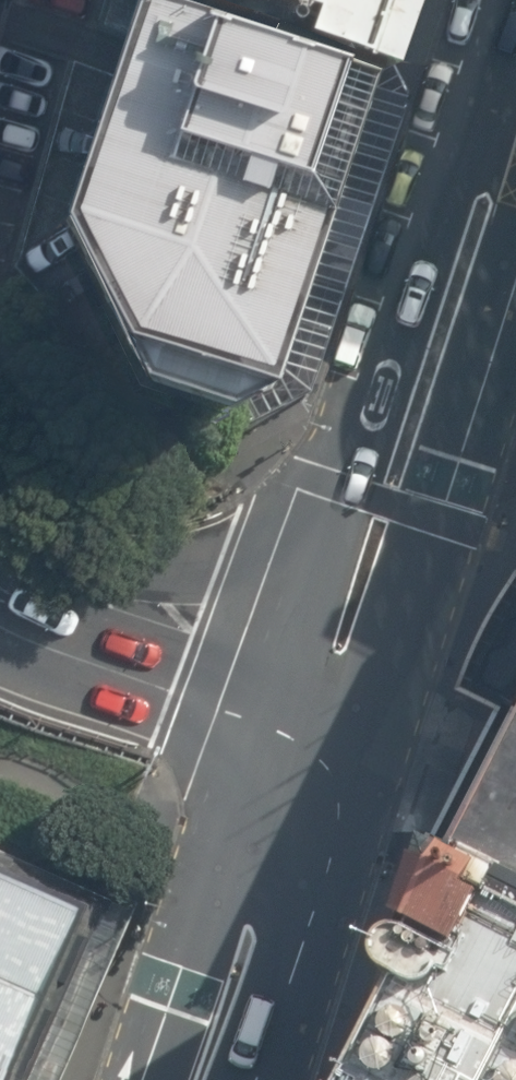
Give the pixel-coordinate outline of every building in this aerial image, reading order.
[(71,221),(150,378),(235,406),(288,387),(388,72),(180,0),(143,0),(71,221)] [(388,72),(409,0),(180,0),(388,72)] [(438,851),(515,698),(515,568),(508,577),(496,596),(487,613),(475,639),(467,662),(459,683),(496,702),(424,843),(438,851)] [(370,1079),(515,1079),(515,698),(438,851),(408,947),(429,957),(427,961),(422,960),(416,958),(409,959),(401,961),(396,967),(392,973),(390,980),(390,986),(392,993),(396,999),(403,1004),(408,1007),(370,1079)] [(106,990),(141,915),(130,910),(0,850),(0,1076),(9,1079),(63,1079),(106,990)]
